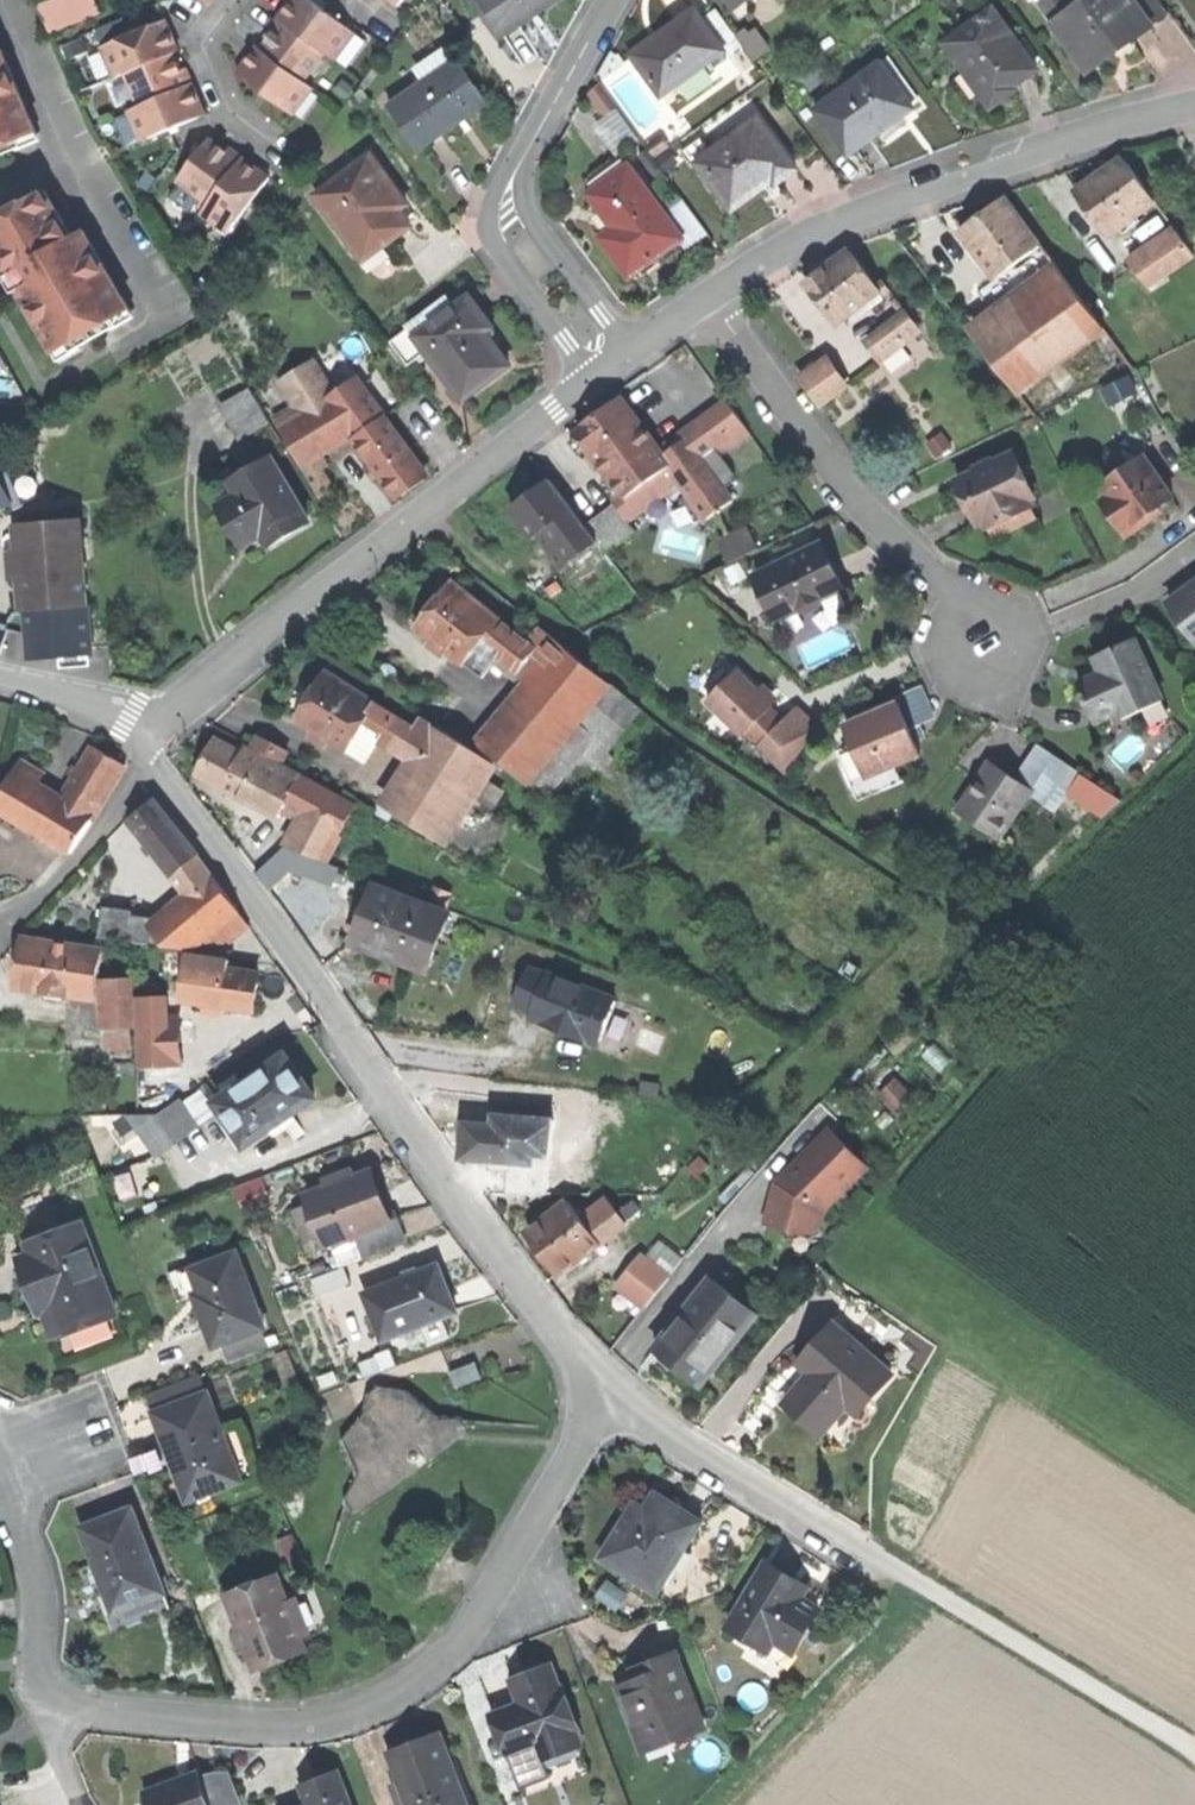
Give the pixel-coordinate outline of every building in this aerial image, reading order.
[(51,28),(97,7),(94,0),(49,0),(40,4),(51,28)] [(311,0),(291,0),(268,30),(272,33),(260,48),(256,45),(236,73),(291,113),(311,86),(304,81),(325,52),(332,58),(353,31),(311,0)] [(500,37),(521,23),(520,20),(527,15),(536,9),(538,12),(557,0),(476,0),(500,37)] [(1056,24),(1078,9),(1072,0),(1038,0),(1056,24)] [(1056,24),(1089,70),(1117,49),(1132,39),(1133,41),(1153,27),(1150,23),(1133,0),(1090,0),(1089,1),(1078,9),(1056,24)] [(1150,23),(1167,11),(1159,0),(1133,0),(1150,23)] [(994,9),(946,44),(968,74),(982,93),(993,108),(1010,95),(1018,90),(1015,86),(1038,70),(994,9)] [(660,39),(633,58),(661,96),(678,84),(702,67),(723,52),(694,11),(667,31),(658,37),(660,39)] [(142,140),(205,114),(185,67),(181,69),(173,51),(178,49),(165,19),(102,44),(115,76),(124,72),(138,105),(129,109),(142,140)] [(37,133),(1,48),(0,49),(0,148),(37,133)] [(418,69),(427,82),(458,60),(450,48),(418,69)] [(389,107),(417,148),(448,127),(447,125),(455,120),(463,114),(465,117),(486,102),(458,60),(427,82),(389,107)] [(798,73),(810,90),(825,79),(813,63),(798,73)] [(881,64),(817,110),(849,155),(879,134),(914,109),(881,64)] [(709,76),(702,67),(678,84),(686,93),(709,76)] [(975,98),(982,93),(968,74),(961,79),(975,98)] [(712,153),(698,163),(699,164),(729,206),(753,188),(771,175),(776,183),(796,169),(760,118),(712,153)] [(208,137),(175,180),(206,203),(201,211),(228,231),(269,177),(228,147),(225,151),(208,137)] [(694,168),(699,164),(698,163),(712,153),(701,138),(682,152),(694,168)] [(654,173),(678,163),(667,139),(644,149),(654,173)] [(316,196),(363,261),(411,226),(400,211),(408,206),(395,188),(371,156),(316,196)] [(1099,175),(1077,191),(1109,234),(1154,201),(1122,157),(1099,175)] [(629,167),(591,195),(616,229),(604,238),(614,252),(632,276),(682,238),(629,167)] [(0,216),(0,256),(11,274),(17,271),(26,286),(20,289),(61,359),(83,346),(79,340),(132,309),(85,229),(73,236),(46,190),(16,207),(0,216)] [(982,218),(961,234),(995,279),(999,276),(1016,264),(1029,254),(1038,247),(1037,246),(1004,202),(982,218)] [(1132,264),(1149,287),(1194,255),(1177,231),(1132,264)] [(1041,243),(1037,246),(1038,247),(1029,254),(1051,284),(1064,275),(1041,243)] [(828,269),(808,285),(837,324),(879,292),(881,291),(878,288),(851,252),(828,269)] [(1020,270),(1016,264),(999,276),(1004,282),(1020,270)] [(1076,291),(1064,275),(1051,284),(1029,301),(1041,317),(1074,292),(1076,291)] [(883,284),(878,288),(881,291),(879,292),(884,298),(890,293),(883,284)] [(1103,330),(1074,292),(1041,317),(1047,326),(1024,344),(1005,319),(976,340),(1017,395),(1045,373),(1088,342),(1103,330)] [(455,309),(417,337),(428,351),(464,400),(511,365),(486,332),(493,327),(482,313),(471,297),(455,309)] [(410,327),(417,337),(455,309),(448,300),(410,327)] [(1047,326),(1041,317),(1029,301),(1005,319),(1024,344),(1047,326)] [(907,316),(890,328),(902,344),(918,331),(907,316)] [(409,366),(428,351),(417,337),(410,327),(391,341),(409,366)] [(870,344),(882,359),(902,344),(890,328),(870,344)] [(1130,367),(1103,330),(1088,342),(1115,378),(1130,367)] [(281,428),(302,464),(314,456),(331,445),(329,442),(350,429),(355,436),(383,417),(354,377),(331,393),(310,360),(281,379),(304,413),(281,428)] [(802,382),(819,405),(846,386),(829,362),(802,382)] [(1062,397),(1045,373),(1017,395),(1034,418),(1062,397)] [(221,406),(230,422),(261,405),(251,388),(221,406)] [(597,420),(579,433),(613,478),(656,446),(622,401),(597,420)] [(729,403),(699,425),(721,454),(750,432),(729,403)] [(230,422),(240,439),(271,422),(261,405),(230,422)] [(424,474),(383,417),(355,436),(396,495),(412,483),(424,474)] [(673,450),(664,457),(670,465),(627,497),(617,505),(629,522),(669,493),(674,499),(686,490),(708,521),(719,513),(721,515),(723,513),(722,511),(734,502),(726,491),(735,485),(736,476),(721,454),(699,425),(670,446),(673,450)] [(664,457),(656,446),(613,478),(627,497),(670,465),(664,457)] [(1016,455),(959,482),(973,511),(979,524),(987,521),(1029,501),(1036,498),(1016,455)] [(270,456),(240,474),(252,495),(223,512),(242,544),(264,532),(272,545),(289,535),(310,522),(270,456)] [(321,496),(335,488),(314,456),(302,464),(321,496)] [(1144,456),(1102,485),(1111,497),(1120,511),(1113,516),(1118,525),(1126,537),(1150,521),(1147,518),(1161,508),(1174,500),(1144,456)] [(566,568),(599,544),(586,526),(552,480),(513,508),(528,529),(531,527),(538,536),(541,534),(566,568)] [(1103,502),(1113,516),(1120,511),(1111,497),(1103,502)] [(1034,511),(1029,501),(987,521),(992,531),(1034,511)] [(635,532),(629,522),(617,505),(616,504),(586,526),(599,544),(606,553),(635,532)] [(1164,512),(1161,508),(1147,518),(1150,521),(1164,512)] [(40,657),(81,656),(81,647),(89,646),(89,649),(91,649),(88,605),(87,605),(80,520),(20,526),(25,577),(24,577),(29,643),(32,643),(32,639),(39,639),(40,657)] [(734,564),(761,551),(751,532),(725,545),(734,564)] [(821,544),(756,575),(777,621),(780,620),(800,610),(807,613),(820,607),(821,599),(841,590),(843,589),(821,544)] [(433,606),(417,626),(464,664),(500,620),(453,582),(433,606)] [(1175,610),(1194,596),(1194,586),(1183,595),(1170,604),(1175,610)] [(851,611),(841,590),(821,599),(820,607),(807,613),(800,610),(780,620),(790,640),(832,620),(851,611)] [(1175,610),(1188,628),(1194,623),(1194,596),(1175,610)] [(518,635),(500,620),(464,664),(482,678),(493,665),(512,680),(517,673),(499,658),(518,635)] [(541,629),(529,644),(535,649),(532,652),(533,653),(547,664),(562,645),(541,629)] [(529,644),(518,635),(499,658),(517,673),(533,653),(532,652),(535,649),(529,644)] [(30,658),(40,657),(39,639),(32,639),(32,643),(29,643),(30,658)] [(1137,640),(1115,650),(1123,669),(1106,676),(1105,674),(1100,676),(1080,685),(1086,698),(1083,699),(1087,708),(1090,707),(1098,727),(1121,717),(1124,723),(1148,713),(1146,708),(1164,701),(1137,640)] [(608,683),(562,645),(547,664),(525,691),(481,744),(528,782),(578,720),(608,683)] [(92,655),(91,649),(89,649),(89,646),(81,647),(81,656),(92,655)] [(1093,660),(1100,676),(1105,674),(1106,676),(1123,669),(1115,650),(1103,655),(1093,660)] [(547,664),(533,653),(517,673),(512,680),(525,691),(547,664)] [(737,671),(707,702),(743,737),(745,734),(770,709),(773,706),(758,692),(737,671)] [(309,698),(295,721),(347,753),(366,722),(376,705),(325,673),(309,698)] [(642,710),(608,683),(578,720),(596,735),(580,753),(598,763),(642,710)] [(909,729),(898,704),(845,727),(856,753),(868,779),(897,767),(921,757),(909,729)] [(396,717),(376,705),(366,722),(385,734),(396,717)] [(784,722),(770,709),(745,734),(759,748),(784,722)] [(416,729),(396,717),(385,734),(380,742),(400,755),(416,729)] [(421,720),(416,729),(400,755),(421,768),(442,733),(421,720)] [(545,796),(580,753),(596,735),(578,720),(528,782),(545,796)] [(385,734),(366,722),(347,753),(364,763),(378,741),(380,742),(385,734)] [(493,765),(442,733),(421,768),(394,811),(445,843),(493,765)] [(253,748),(280,762),(286,750),(264,739),(258,739),(253,748)] [(219,785),(241,797),(263,756),(244,746),(240,754),(216,741),(199,774),(219,785)] [(62,797),(92,815),(123,764),(109,755),(93,746),(62,797)] [(990,763),(957,813),(999,842),(1032,793),(1048,803),(1072,767),(1040,746),(1017,780),(1002,771),(990,763)] [(904,783),(897,767),(868,779),(856,753),(841,759),(859,802),(904,783)] [(241,797),(259,806),(280,766),(263,756),(241,797)] [(282,810),(286,804),(300,776),(280,766),(259,806),(279,817),(282,810)] [(83,831),(53,813),(60,802),(11,772),(0,790),(0,810),(71,852),(83,831)] [(356,806),(300,776),(286,804),(294,808),(307,816),(289,848),(327,863),(356,806)] [(83,831),(92,815),(62,797),(60,802),(53,813),(83,831)] [(143,811),(130,821),(181,887),(184,885),(205,868),(155,802),(143,811)] [(291,815),(294,808),(286,804),(282,810),(291,815)] [(213,879),(205,868),(184,885),(192,896),(213,879)] [(238,913),(213,879),(192,896),(151,929),(154,932),(166,947),(189,951),(213,932),(238,913)] [(365,915),(354,943),(427,971),(448,915),(375,888),(365,915)] [(436,890),(431,903),(447,909),(452,896),(436,890)] [(249,926),(238,913),(213,932),(224,946),(249,926)] [(87,937),(99,938),(101,924),(101,918),(90,917),(87,937)] [(99,938),(120,941),(122,926),(101,924),(99,938)] [(152,946),(154,932),(151,929),(122,926),(120,941),(152,946)] [(68,995),(96,999),(97,989),(100,973),(103,952),(26,940),(22,967),(19,988),(46,992),(68,995)] [(231,962),(188,955),(182,1000),(254,1011),(257,992),(260,975),(230,971),(231,962)] [(516,1009),(534,1016),(548,979),(531,972),(523,990),(516,1009)] [(106,974),(100,973),(97,989),(104,990),(106,974)] [(617,1003),(549,976),(548,979),(534,1016),(533,1018),(549,1025),(550,1023),(562,1027),(559,1033),(599,1049),(617,1003)] [(110,978),(107,1011),(135,1010),(133,978),(110,978)] [(67,1002),(68,995),(46,992),(45,999),(67,1002)] [(142,1065),(182,1063),(181,1019),(168,1020),(167,999),(140,1000),(142,1065)] [(100,1011),(101,1031),(129,1030),(135,1029),(135,1010),(107,1011),(100,1011)] [(531,1022),(559,1033),(562,1027),(550,1023),(549,1025),(533,1018),(531,1022)] [(130,1048),(129,1030),(101,1031),(101,1048),(130,1048)] [(207,1080),(220,1099),(281,1060),(269,1040),(207,1080)] [(294,1113),(316,1099),(288,1057),(221,1100),(250,1143),(273,1127),(276,1131),(297,1116),(294,1113)] [(880,1100),(898,1120),(913,1106),(895,1086),(880,1100)] [(184,1099),(170,1108),(187,1135),(201,1126),(184,1099)] [(170,1108),(161,1114),(158,1116),(174,1143),(187,1135),(170,1108)] [(466,1134),(465,1149),(535,1154),(538,1110),(499,1108),(498,1118),(467,1116),(466,1134)] [(555,1111),(538,1110),(535,1154),(552,1155),(553,1147),(555,1111)] [(174,1143),(158,1116),(140,1129),(157,1155),(174,1143)] [(776,1183),(765,1223),(806,1234),(818,1227),(817,1219),(822,1219),(823,1212),(853,1183),(852,1179),(856,1179),(868,1168),(834,1135),(783,1185),(776,1183)] [(377,1162),(315,1184),(319,1196),(329,1223),(332,1232),(360,1223),(368,1220),(395,1210),(393,1206),(386,1187),(377,1162)] [(265,1175),(235,1186),(243,1206),(271,1195),(265,1175)] [(609,1191),(580,1211),(598,1236),(626,1216),(619,1206),(609,1191)] [(636,1193),(619,1206),(626,1216),(644,1204),(636,1193)] [(316,1227),(329,1223),(319,1196),(307,1200),(316,1227)] [(544,1242),(559,1263),(598,1236),(580,1211),(570,1196),(531,1223),(544,1242)] [(401,1203),(393,1206),(395,1210),(368,1220),(378,1245),(412,1233),(401,1203)] [(369,1248),(378,1245),(368,1220),(360,1223),(369,1248)] [(52,1246),(23,1257),(35,1291),(41,1308),(56,1303),(60,1315),(67,1333),(119,1314),(86,1223),(49,1237),(52,1246)] [(19,1248),(23,1257),(52,1246),(49,1237),(19,1248)] [(368,1279),(385,1327),(460,1299),(451,1274),(442,1251),(368,1279)] [(239,1253),(194,1269),(205,1298),(209,1310),(205,1312),(218,1347),(225,1345),(266,1329),(239,1253)] [(317,1270),(323,1286),(355,1274),(349,1258),(317,1270)] [(623,1287),(649,1307),(671,1279),(645,1259),(623,1287)] [(710,1282),(654,1351),(676,1369),(699,1387),(740,1336),(735,1332),(749,1314),(710,1282)] [(203,1306),(205,1312),(209,1310),(205,1298),(200,1299),(203,1306)] [(49,1319),(60,1315),(56,1303),(41,1308),(46,1321),(49,1319)] [(56,1337),(67,1333),(60,1315),(49,1319),(56,1337)] [(812,1377),(789,1403),(800,1413),(809,1420),(813,1416),(829,1429),(847,1408),(858,1417),(892,1377),(833,1327),(800,1367),(812,1377)] [(273,1347),(266,1329),(225,1345),(231,1362),(273,1347)] [(365,1356),(370,1370),(390,1363),(385,1349),(365,1356)] [(456,1366),(461,1379),(485,1371),(480,1358),(456,1366)] [(151,1393),(158,1412),(210,1393),(203,1374),(151,1393)] [(210,1393),(158,1412),(165,1430),(169,1442),(178,1466),(191,1500),(239,1482),(222,1436),(226,1435),(210,1393)] [(420,1467),(409,1439),(398,1444),(387,1416),(350,1431),(371,1486),(420,1467)] [(825,1434),(829,1429),(813,1416),(809,1420),(825,1434)] [(238,1430),(226,1435),(222,1436),(239,1482),(255,1476),(238,1430)] [(147,1477),(178,1466),(169,1442),(139,1454),(147,1477)] [(602,1563),(656,1598),(701,1528),(677,1513),(657,1500),(647,1516),(637,1531),(627,1525),(602,1563)] [(136,1509),(84,1526),(91,1547),(98,1567),(102,1566),(117,1608),(123,1606),(165,1592),(136,1509)] [(637,1509),(627,1525),(637,1531),(647,1516),(637,1509)] [(782,1576),(768,1568),(727,1632),(757,1650),(763,1640),(774,1647),(791,1658),(819,1614),(799,1602),(786,1594),(793,1583),(782,1576)] [(281,1575),(231,1593),(257,1664),(282,1655),(307,1646),(305,1640),(290,1601),(281,1575)] [(806,1591),(793,1583),(786,1594),(799,1602),(806,1591)] [(170,1607),(165,1592),(123,1606),(128,1622),(170,1607)] [(300,1598),(290,1601),(305,1640),(314,1636),(300,1598)] [(767,1657),(774,1647),(763,1640),(757,1650),(767,1657)] [(621,1694),(630,1721),(639,1717),(649,1747),(674,1738),(677,1748),(705,1738),(679,1660),(654,1669),(658,1681),(638,1688),(621,1694)] [(634,1675),(638,1688),(658,1681),(654,1669),(643,1673),(634,1675)] [(524,1713),(497,1723),(510,1760),(541,1749),(546,1764),(581,1752),(575,1735),(579,1734),(566,1696),(560,1698),(552,1675),(538,1680),(530,1683),(533,1690),(518,1695),(524,1713)] [(516,1688),(518,1695),(533,1690),(530,1683),(516,1688)] [(643,1759),(677,1748),(674,1738),(649,1747),(639,1717),(630,1721),(643,1759)] [(389,1756),(408,1804),(466,1804),(440,1737),(412,1748),(389,1756)] [(341,1773),(328,1778),(317,1782),(321,1793),(309,1797),(312,1804),(353,1804),(341,1773)] [(198,1779),(208,1804),(243,1804),(232,1776),(215,1774),(198,1779)] [(149,1804),(208,1804),(198,1779),(197,1775),(169,1785),(145,1794),(149,1804)] [(305,1786),(309,1797),(321,1793),(317,1782),(305,1786)]
